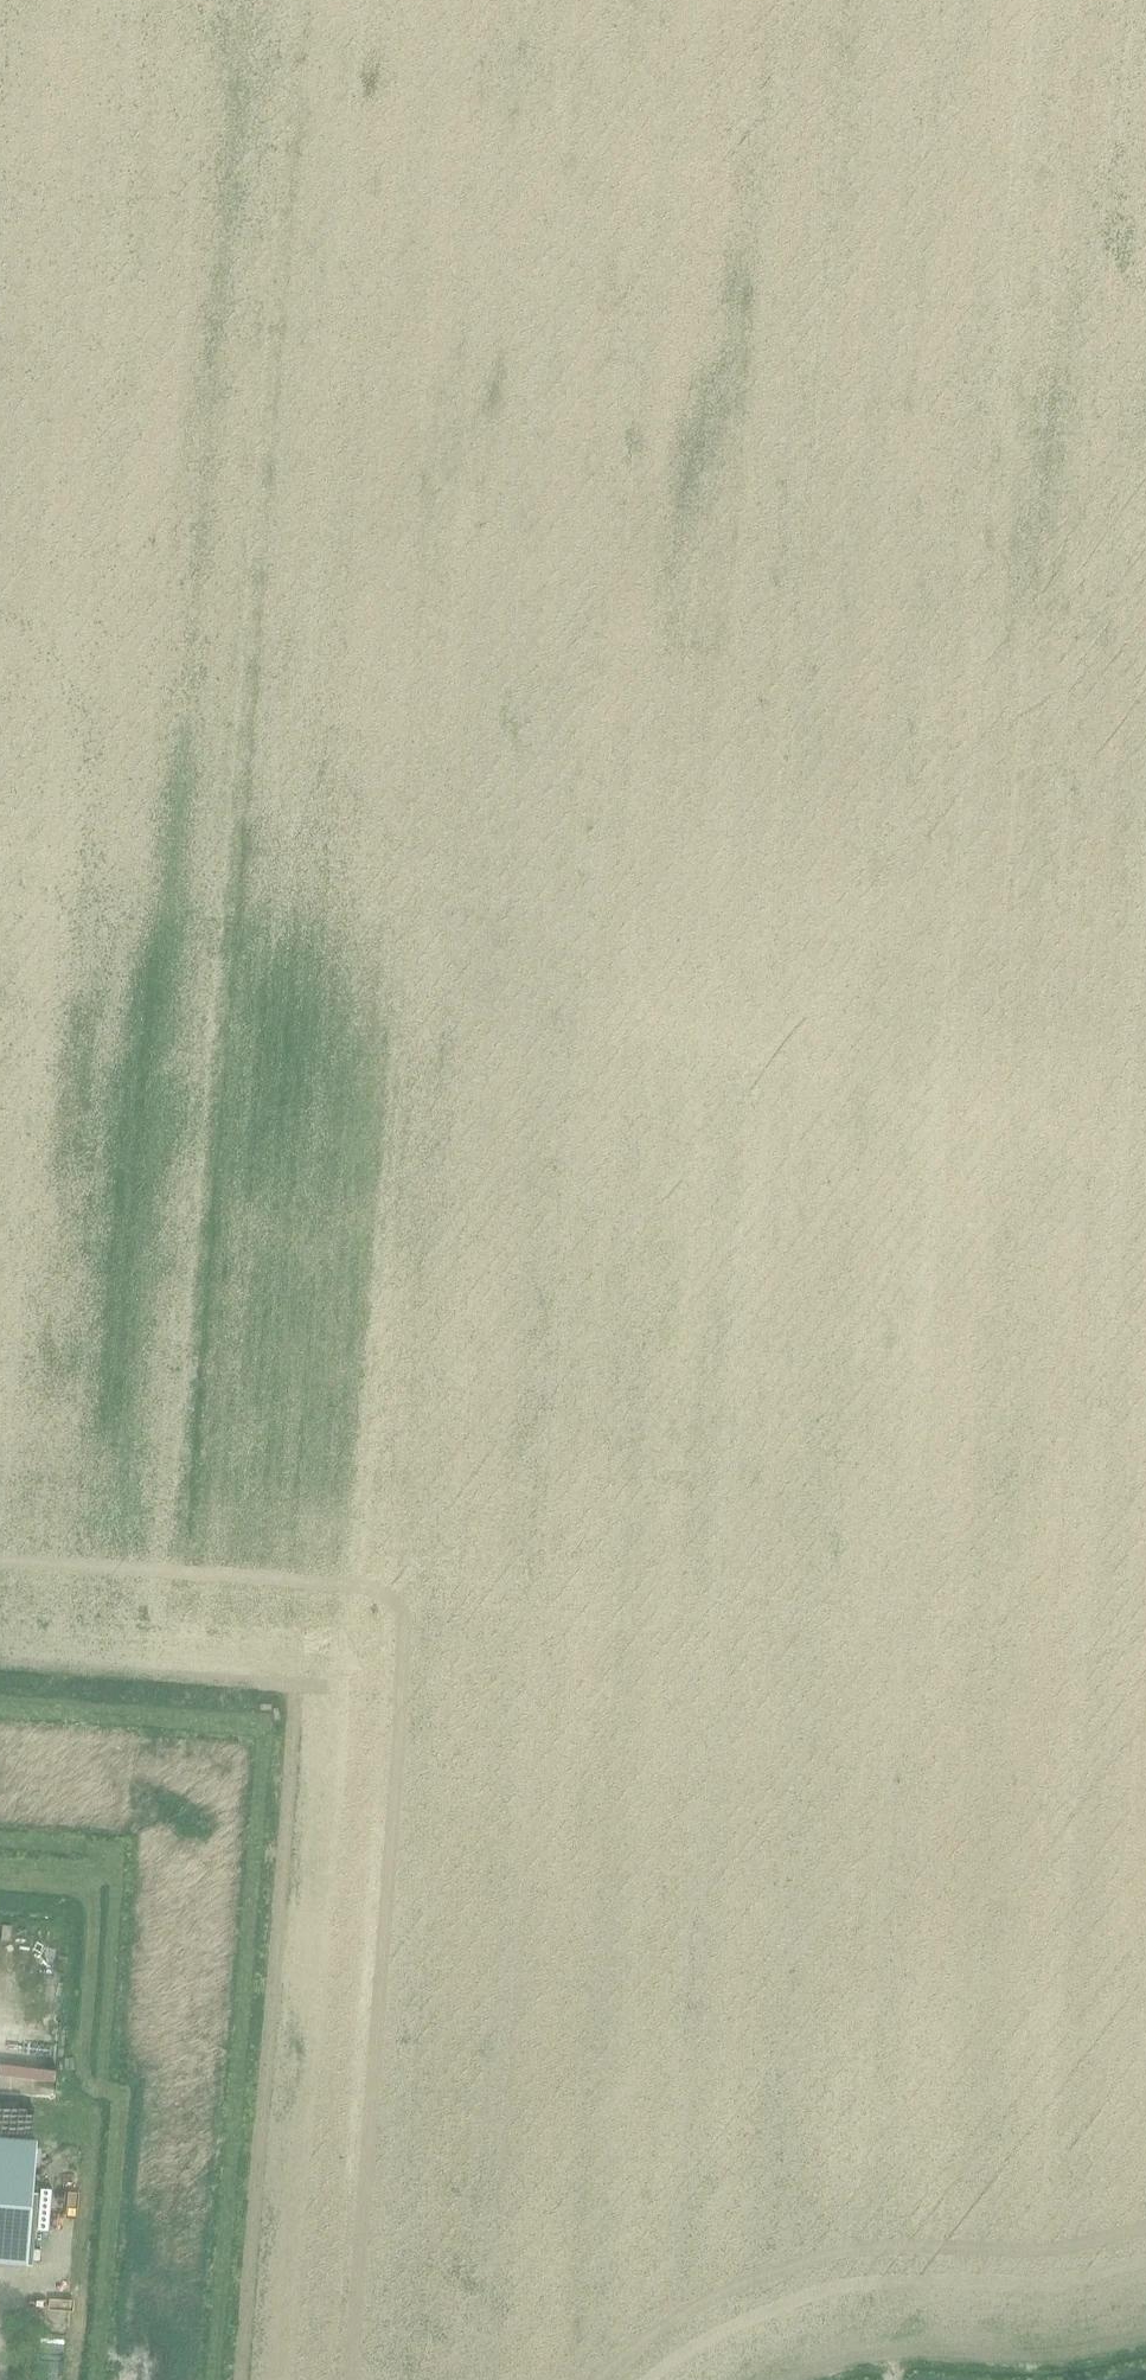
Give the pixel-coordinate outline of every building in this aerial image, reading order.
[(29,2265),(39,2145),(0,2142),(0,2263),(29,2265)]
